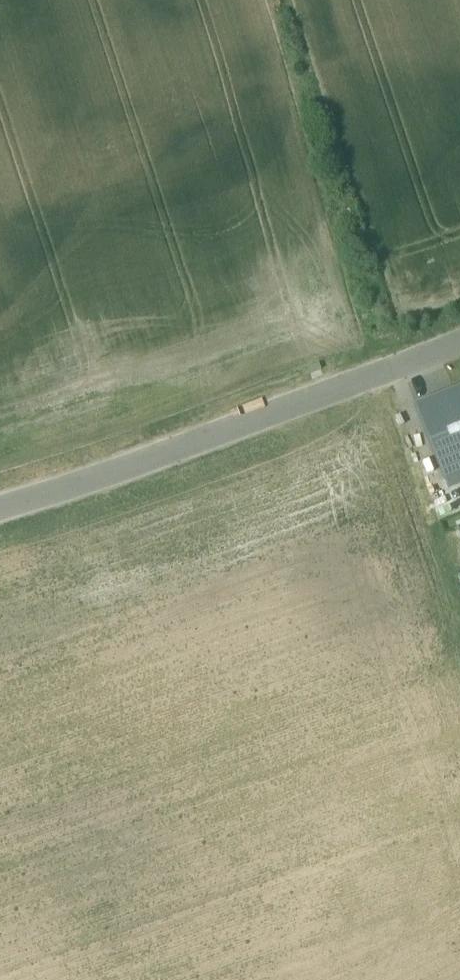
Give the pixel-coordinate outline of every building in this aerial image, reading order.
[(415,409),(448,492),(459,487),(459,391),(415,409)]
